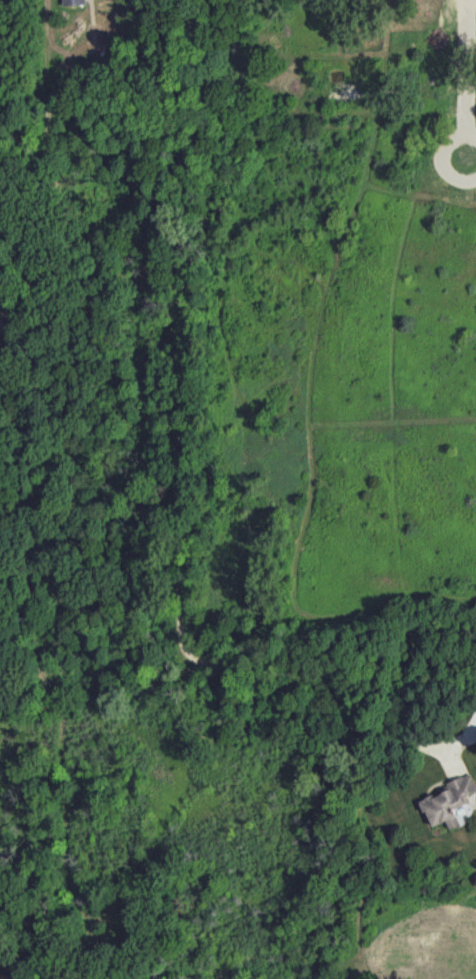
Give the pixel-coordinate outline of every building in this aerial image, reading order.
[(447,821),(449,830),(467,824),(463,815),(475,810),(475,800),(474,794),(475,793),(475,786),(473,777),(420,795),(431,827),(447,821)]
